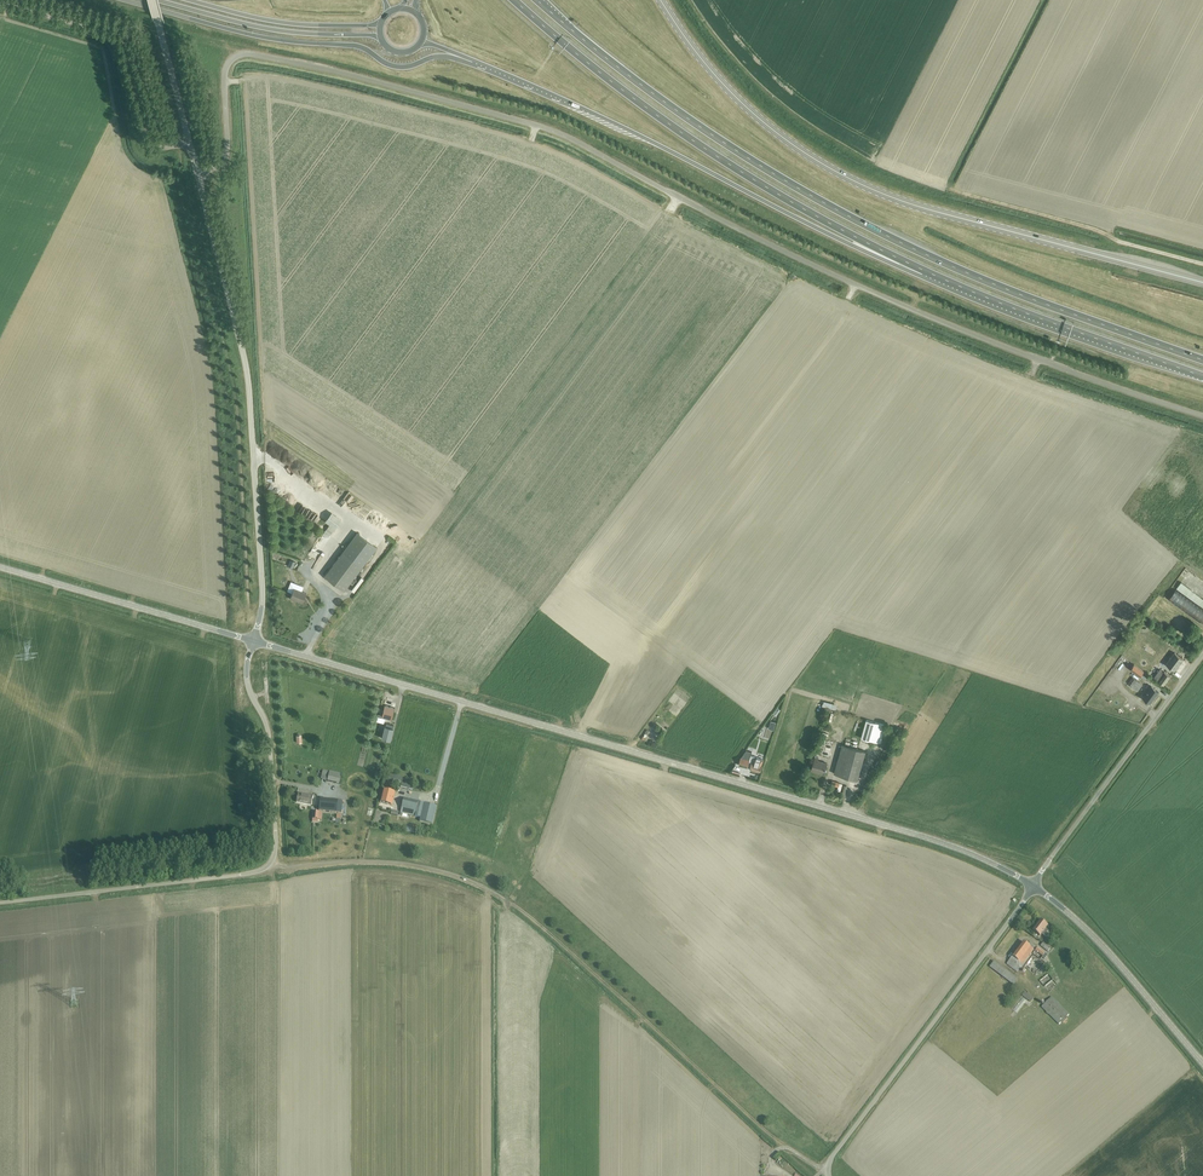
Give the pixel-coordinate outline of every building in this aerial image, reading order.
[(326,529),(331,533),(334,529),(329,525),(326,529)] [(357,532),(324,576),(344,591),(377,547),(357,532)] [(1202,606),(1202,598),(1181,582),(1177,588),(1185,594),(1199,605),(1200,604),(1202,606)] [(290,598),(294,600),(294,599),(303,602),(306,593),(294,588),(290,598)] [(1199,622),(1202,617),(1202,609),(1176,588),(1168,599),(1199,622)] [(1165,664),(1174,670),(1183,658),(1174,652),(1165,664)] [(1130,669),(1140,676),(1144,671),(1134,664),(1130,669)] [(1154,677),(1164,685),(1170,676),(1164,672),(1163,672),(1160,669),(1154,677)] [(1131,687),(1134,689),(1139,682),(1136,680),(1131,687)] [(1151,686),(1143,697),(1150,703),(1159,691),(1151,686)] [(384,705),(381,716),(392,719),(395,707),(384,705)] [(885,725),(866,720),(861,738),(880,743),(885,725)] [(390,740),(393,728),(385,726),(382,738),(390,740)] [(827,735),(821,733),(818,743),(824,745),(827,735)] [(864,750),(842,744),(834,774),(856,780),(864,750)] [(739,765),(748,767),(750,768),(762,771),(763,765),(764,759),(751,755),(753,751),(747,750),(741,757),(739,765)] [(816,771),(824,773),(827,763),(818,761),(818,759),(815,758),(811,771),(816,772),(816,771)] [(321,780),(327,781),(340,784),(341,774),(323,771),(321,780)] [(389,799),(391,792),(383,790),(380,803),(391,806),(393,799),(389,799)] [(296,803),(311,806),(313,796),(298,793),(296,803)] [(318,811),(341,813),(342,801),(320,798),(318,811)] [(404,815),(414,817),(418,802),(403,798),(400,813),(400,814),(404,815)] [(418,802),(414,817),(420,818),(420,821),(432,824),(437,806),(418,802)] [(1040,920),(1032,931),(1040,936),(1042,934),(1047,938),(1051,933),(1046,929),(1048,926),(1040,920)] [(1029,942),(1027,945),(1024,942),(1007,964),(1017,972),(1034,950),(1033,949),(1035,946),(1029,942)] [(1041,946),(1048,952),(1052,947),(1044,942),(1041,946)] [(1044,959),(1047,954),(1038,947),(1033,954),(1041,960),(1042,958),(1044,959)] [(990,967),(1013,985),(1018,979),(994,961),(990,967)] [(1053,978),(1049,973),(1041,981),(1049,990),(1057,983),(1053,978)] [(1025,993),(1022,996),(1012,1009),(1017,1013),(1027,1000),(1030,1003),(1033,999),(1025,993)] [(1052,997),(1042,1007),(1041,1006),(1037,1010),(1043,1016),(1047,1012),(1059,1025),(1061,1023),(1062,1024),(1068,1019),(1066,1017),(1069,1015),(1052,997)]
